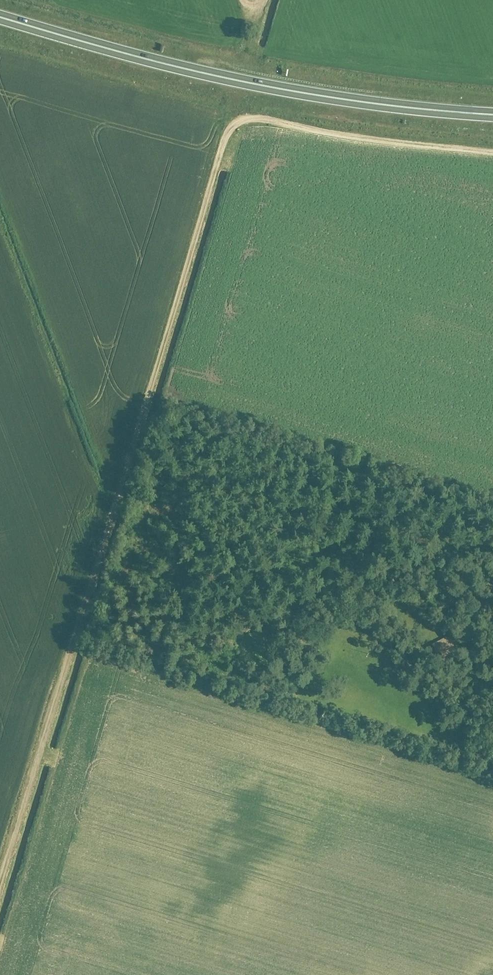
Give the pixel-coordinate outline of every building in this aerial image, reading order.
[(23,17),(25,12),(8,8),(6,14),(23,17)] [(459,655),(453,643),(435,652),(439,659),(447,655),(450,660),(459,655)]
